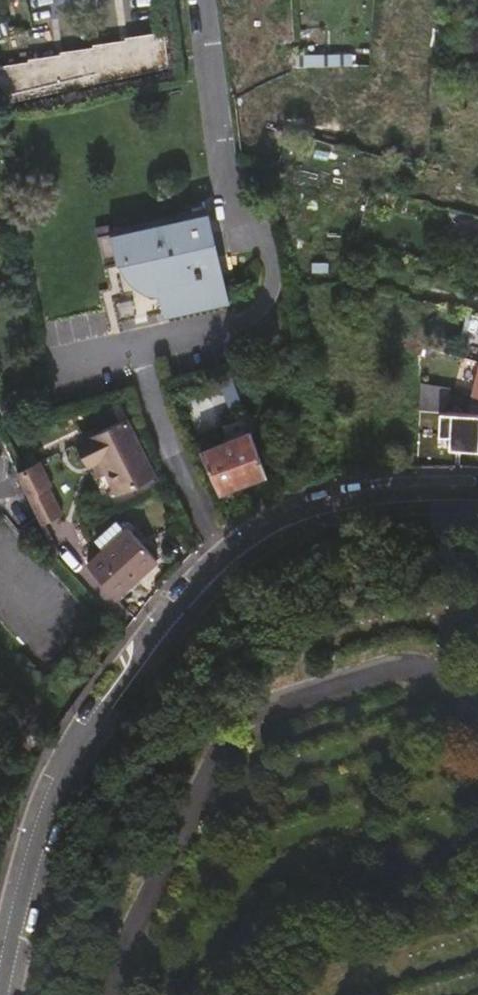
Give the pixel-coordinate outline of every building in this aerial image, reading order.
[(0,24),(0,36),(10,33),(7,22),(0,24)] [(91,52),(94,83),(166,68),(162,36),(98,48),(98,51),(91,52)] [(53,59),(57,91),(94,83),(91,52),(65,55),(65,58),(53,59)] [(296,55),(297,69),(353,63),(353,54),(308,58),(307,54),(296,55)] [(2,103),(57,91),(53,59),(31,62),(31,65),(0,68),(0,91),(2,103)] [(131,229),(112,233),(98,236),(105,269),(107,268),(135,263),(139,277),(146,288),(158,298),(161,314),(162,316),(213,305),(213,303),(201,251),(215,248),(208,213),(186,218),(185,213),(180,214),(181,219),(131,229)] [(96,228),(98,236),(112,233),(110,225),(96,228)] [(215,248),(201,251),(213,303),(213,305),(226,302),(215,248)] [(135,263),(107,268),(119,280),(137,290),(158,298),(146,288),(139,277),(135,263)] [(237,396),(230,378),(217,381),(225,401),(229,399),(237,396)] [(417,391),(416,408),(436,410),(447,411),(450,394),(417,391)] [(242,409),(237,396),(229,399),(234,411),(242,409)] [(472,396),(468,413),(477,414),(477,398),(472,396)] [(119,404),(113,406),(121,422),(127,420),(119,404)] [(468,413),(447,411),(436,410),(434,434),(445,435),(444,448),(474,451),(474,449),(477,450),(477,414),(468,413)] [(220,440),(221,444),(249,433),(245,418),(221,428),(224,438),(220,440)] [(127,420),(121,422),(80,442),(97,477),(106,472),(116,492),(153,474),(127,420)] [(201,453),(217,492),(266,471),(249,433),(221,444),(201,453)] [(41,461),(19,471),(41,523),(45,521),(62,512),(49,485),(52,483),(41,461)] [(24,485),(19,473),(11,476),(16,489),(24,485)] [(94,538),(103,549),(126,529),(116,518),(94,538)] [(41,523),(54,555),(58,553),(45,521),(41,523)] [(86,564),(116,599),(158,561),(128,526),(126,529),(103,549),(86,564)]
